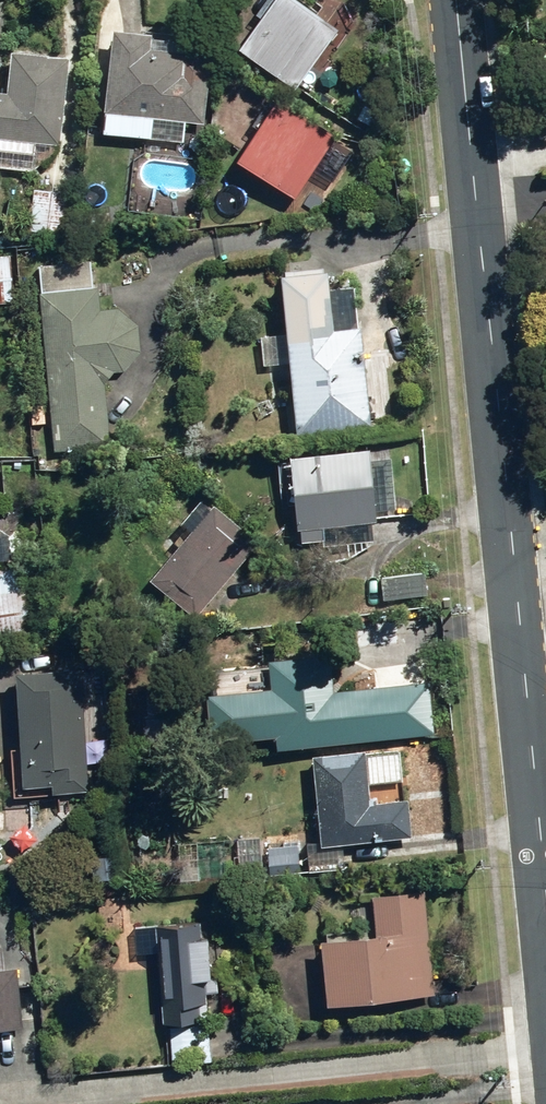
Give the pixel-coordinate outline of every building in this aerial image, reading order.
[(299,79),(341,17),(315,0),(268,0),(241,40),(299,79)] [(119,19),(107,123),(188,134),(191,112),(205,114),(214,48),(205,47),(153,39),(155,24),(119,19)] [(18,46),(13,85),(0,84),(0,130),(1,130),(0,136),(0,142),(39,147),(40,137),(60,139),(70,53),(18,46)] [(240,157),(299,195),(340,129),(280,93),(240,157)] [(357,121),(371,125),(375,113),(362,108),(357,121)] [(31,210),(67,212),(68,191),(32,189),(31,210)] [(13,304),(9,253),(0,254),(0,305),(13,304)] [(37,294),(52,453),(108,447),(102,384),(112,372),(122,371),(139,350),(137,325),(116,309),(99,310),(97,288),(37,294)] [(280,316),(291,434),(371,427),(361,327),(333,329),(332,312),(280,316)] [(320,529),(321,546),(371,542),(370,524),(373,523),(367,450),(286,458),(292,531),(320,529)] [(146,581),(192,620),(256,545),(210,506),(206,511),(197,503),(178,525),(187,533),(146,581)] [(389,576),(390,601),(424,599),(423,573),(389,576)] [(39,639),(35,574),(0,576),(0,641),(39,639)] [(267,652),(273,741),(385,733),(382,682),(331,686),(329,648),(267,652)] [(48,778),(49,789),(87,786),(79,660),(12,665),(19,780),(48,778)] [(374,798),(373,791),(368,792),(364,744),(309,749),(317,840),(410,832),(407,794),(374,798)] [(88,851),(88,875),(120,873),(119,850),(88,851)] [(320,932),(325,999),(433,990),(425,884),(371,887),(374,928),(320,932)] [(156,948),(161,1020),(207,1017),(205,990),(216,990),(215,971),(208,972),(206,930),(200,930),(199,916),(134,921),(136,949),(156,948)] [(3,947),(5,963),(0,963),(0,1025),(21,1023),(17,982),(37,980),(35,955),(24,957),(23,945),(3,947)] [(168,1024),(169,1059),(211,1058),(210,1023),(168,1024)]
